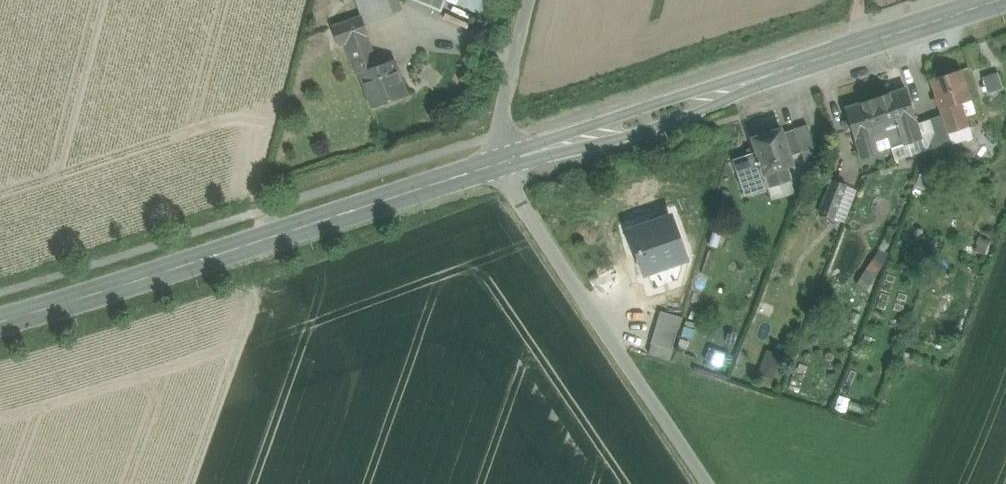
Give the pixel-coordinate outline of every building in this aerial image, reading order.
[(356,1),(361,16),(365,27),(394,17),(387,0),(359,0),(356,1)] [(489,18),(497,0),(446,0),(489,18)] [(361,16),(331,27),(338,47),(346,44),(362,38),(368,36),(365,27),(361,16)] [(362,38),(346,44),(358,78),(362,76),(361,73),(373,68),(362,38)] [(373,68),(361,73),(362,76),(373,107),(403,96),(391,62),(373,68)] [(958,71),(928,81),(939,111),(958,105),(968,102),(958,71)] [(997,75),(982,80),(986,91),(1001,86),(997,75)] [(906,88),(876,98),(887,130),(900,127),(905,143),(921,137),(917,124),(916,121),(917,121),(906,88)] [(876,98),(845,108),(856,141),(857,141),(874,135),(887,130),(876,98)] [(958,105),(939,111),(940,114),(946,133),(947,132),(965,126),(958,105)] [(929,118),(929,120),(934,133),(929,147),(928,150),(950,142),(950,141),(947,132),(946,133),(940,114),(929,118)] [(929,120),(917,124),(921,137),(921,138),(934,133),(929,120)] [(807,124),(793,128),(794,130),(800,149),(801,152),(815,148),(807,124)] [(947,132),(950,141),(968,135),(965,126),(947,132)] [(900,127),(887,130),(891,147),(905,143),(900,127)] [(779,129),(751,138),(756,153),(750,155),(753,166),(759,164),(763,175),(764,175),(786,168),(791,167),(786,153),(780,134),(779,129)] [(794,130),(780,134),(786,153),(800,149),(794,130)] [(887,130),(874,135),(879,151),(891,147),(887,130)] [(905,143),(891,147),(895,159),(929,147),(934,133),(921,138),(921,137),(905,143)] [(874,135),(857,141),(862,157),(879,151),(874,135)] [(753,166),(750,155),(734,160),(745,195),(768,188),(764,175),(763,175),(759,164),(753,166)] [(786,168),(764,175),(768,188),(790,181),(786,168)] [(931,171),(922,168),(916,185),(925,188),(931,171)] [(833,182),(820,214),(834,219),(846,187),(833,182)] [(846,187),(834,219),(844,223),(856,191),(846,187)] [(666,220),(630,234),(646,272),(681,258),(666,220)] [(870,259),(860,283),(871,287),(881,263),(870,259)] [(682,318),(660,312),(651,344),(653,344),(672,350),(682,318)] [(672,350),(653,344),(649,355),(669,361),(672,350)] [(706,359),(721,363),(725,351),(710,346),(706,359)] [(775,376),(781,353),(767,349),(760,372),(775,376)]
